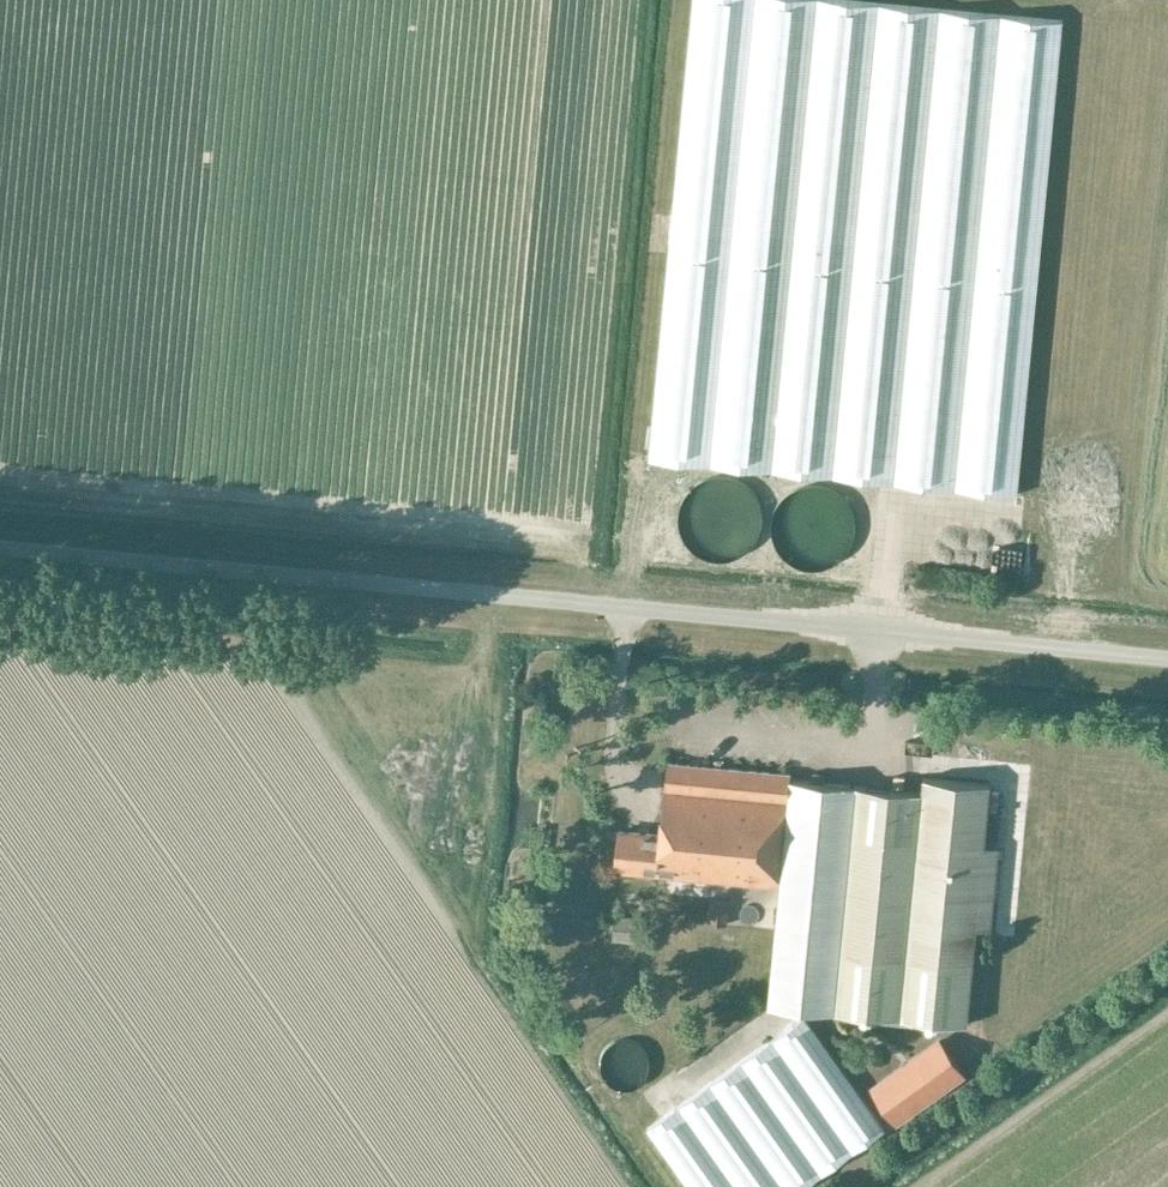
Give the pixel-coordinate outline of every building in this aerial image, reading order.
[(1015,494),(1017,494),(1064,19),(851,0),(694,0),(651,457),(1015,494)] [(670,762),(663,833),(659,876),(782,887),(793,779),(793,772),(670,762)] [(793,779),(782,887),(770,1005),(969,1024),(978,928),(991,929),(998,848),(985,847),(990,783),(925,777),(924,792),(793,779)] [(623,873),(659,876),(663,833),(620,830),(618,868),(623,868),(623,873)] [(711,897),(710,922),(731,924),(732,899),(711,897)] [(631,941),(633,919),(612,917),(611,940),(631,941)] [(887,1128),(807,1015),(649,1128),(692,1186),(802,1186),(887,1128)] [(600,1035),(586,1046),(610,1078),(624,1067),(600,1035)] [(872,1084),(899,1123),(967,1074),(942,1036),(872,1084)]
